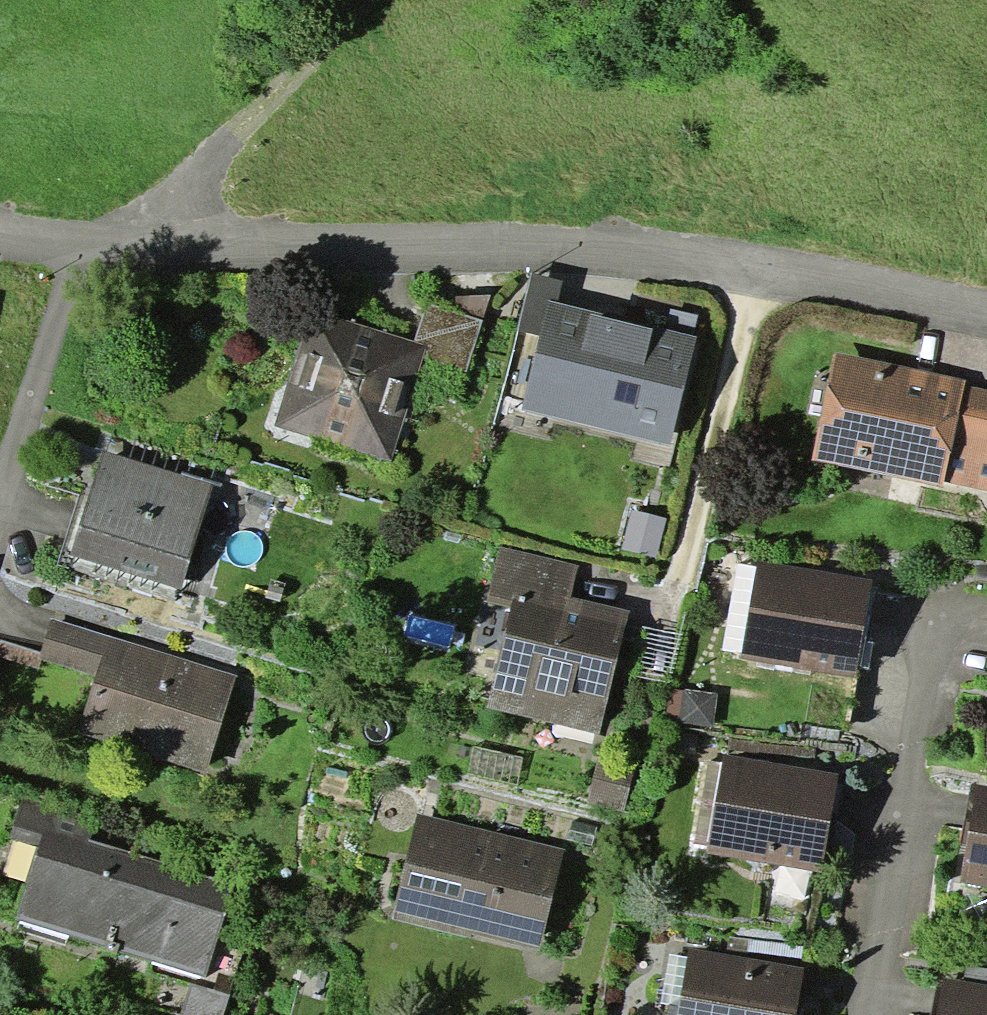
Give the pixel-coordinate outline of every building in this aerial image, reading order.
[(558,301),(564,281),(535,274),(521,330),(539,334),(548,299),(558,301)] [(429,297),(426,303),(483,321),(490,296),(429,297)] [(558,301),(548,299),(539,334),(522,410),(671,446),(698,336),(693,335),(667,328),(558,301)] [(483,321),(426,303),(414,342),(426,345),(422,360),(466,374),(483,321)] [(667,328),(693,335),(698,315),(672,309),(667,328)] [(310,310),(275,426),(391,461),(422,360),(426,345),(414,342),(310,310)] [(964,381),(834,354),(812,460),(941,488),(942,481),(963,386),(964,381)] [(963,386),(942,481),(986,491),(986,391),(963,386)] [(104,450),(70,555),(180,590),(215,482),(182,471),(181,475),(104,450)] [(631,511),(622,549),(656,558),(666,519),(631,511)] [(510,607),(487,708),(599,733),(627,609),(570,597),(578,565),(500,547),(488,602),(510,607)] [(875,580),(759,560),(758,567),(743,653),(742,658),(858,678),(860,666),(865,641),(875,580)] [(743,653),(758,567),(737,564),(723,650),(743,653)] [(236,676),(51,618),(38,660),(94,678),(77,734),(205,775),(236,676)] [(672,682),(681,635),(642,628),(633,674),(672,682)] [(874,642),(865,641),(860,666),(869,668),(874,642)] [(718,694),(670,690),(667,724),(714,729),(718,694)] [(728,755),(814,770),(815,749),(728,739),(728,755)] [(523,756),(475,745),(469,773),(517,784),(523,756)] [(728,755),(723,754),(721,762),(708,846),(706,853),(824,873),(841,775),(814,770),(728,755)] [(587,802),(625,810),(635,765),(598,756),(587,802)] [(708,846),(721,762),(707,760),(693,844),(708,846)] [(977,784),(959,883),(986,888),(986,786),(977,784)] [(17,918),(112,947),(142,856),(91,841),(96,822),(22,800),(9,839),(38,847),(17,918)] [(565,849),(417,813),(394,910),(539,948),(565,849)] [(573,820),(567,839),(592,846),(597,827),(573,820)] [(235,884),(142,856),(112,947),(206,976),(235,884)] [(727,954),(799,966),(803,947),(731,936),(727,954)] [(689,947),(687,957),(679,1006),(677,1014),(797,1014),(805,967),(799,966),(727,954),(689,947)] [(679,1006),(687,957),(669,954),(661,1003),(669,1004),(679,1006)] [(986,986),(986,964),(969,961),(966,982),(986,986)] [(943,979),(937,1014),(986,1014),(986,986),(966,982),(943,979)] [(679,1006),(669,1004),(667,1014),(677,1014),(679,1006)]
